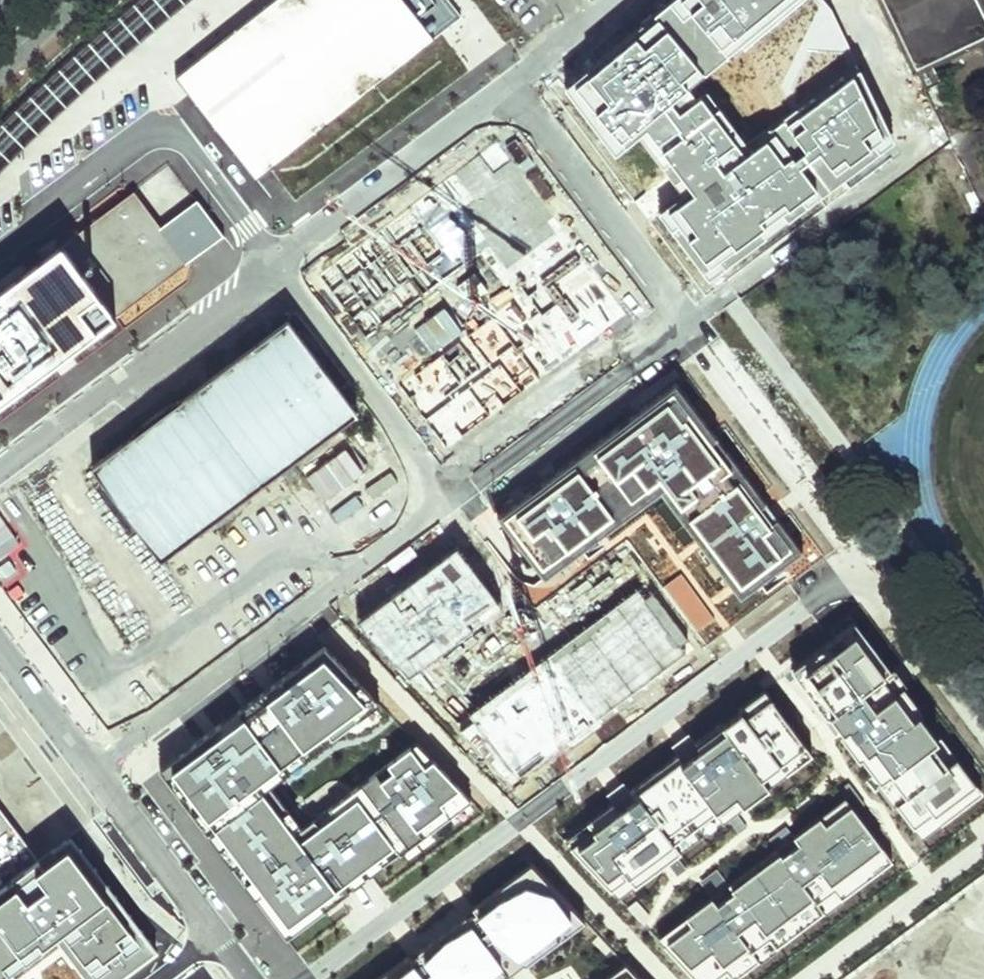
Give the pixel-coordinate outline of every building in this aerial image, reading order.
[(450,0),(274,0),(176,77),(256,177),(462,15),(450,0)] [(563,99),(711,283),(895,136),(853,83),(749,167),(678,79),(777,0),(686,0),(563,99)] [(983,37),(983,18),(975,0),(886,0),(928,88),(942,81),(932,61),(983,37)] [(636,309),(502,133),(312,277),(446,452),(636,309)] [(134,192),(65,244),(118,315),(188,263),(161,228),(134,192)] [(198,200),(161,228),(188,263),(225,235),(198,200)] [(0,292),(0,403),(118,315),(65,244),(0,292)] [(364,415),(295,321),(92,469),(161,563),(364,415)] [(676,385),(498,516),(544,579),(603,537),(661,494),(697,543),(731,588),(736,596),(798,551),(676,385)] [(505,612),(456,548),(354,625),(410,674),(505,612)] [(699,655),(644,587),(453,727),(518,790),(699,655)] [(982,792),(854,622),(791,670),(831,722),(894,801),(922,837),(982,792)] [(377,703),(327,647),(158,769),(287,939),(471,801),(418,743),(301,830),(271,788),(377,703)] [(765,690),(566,842),(618,896),(664,862),(742,803),(809,752),(765,690)] [(657,936),(698,978),(734,978),(894,858),(844,796),(799,830),(712,895),(657,936)] [(159,952),(71,839),(38,860),(0,809),(0,978),(122,978),(159,952)] [(532,867),(471,911),(416,951),(378,978),(505,978),(519,969),(586,921),(532,867)] [(626,962),(603,978),(643,978),(626,962)]
